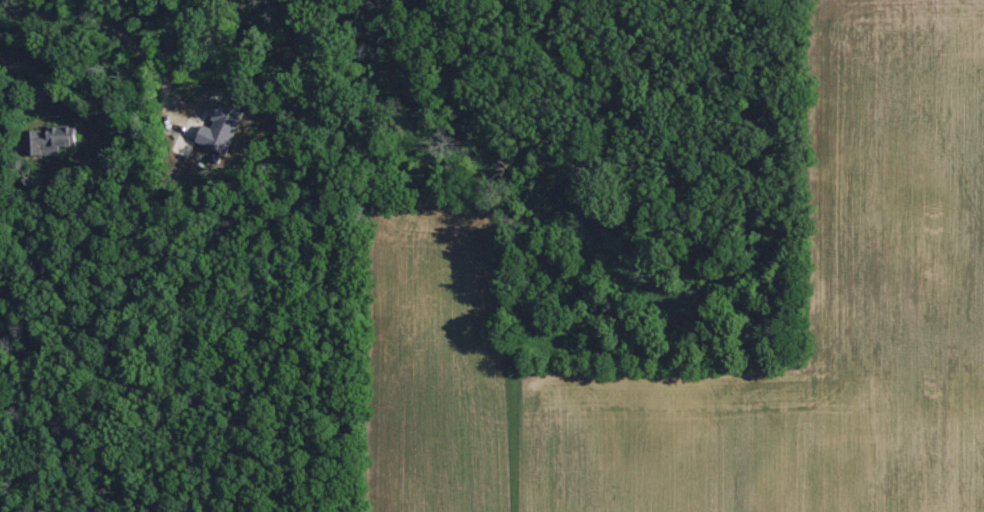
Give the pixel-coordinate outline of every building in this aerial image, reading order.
[(198,140),(228,153),(246,111),(223,101),(212,126),(205,123),(198,140)] [(80,124),(48,124),(48,129),(33,129),(33,154),(44,154),(44,144),(80,143),(80,124)]
